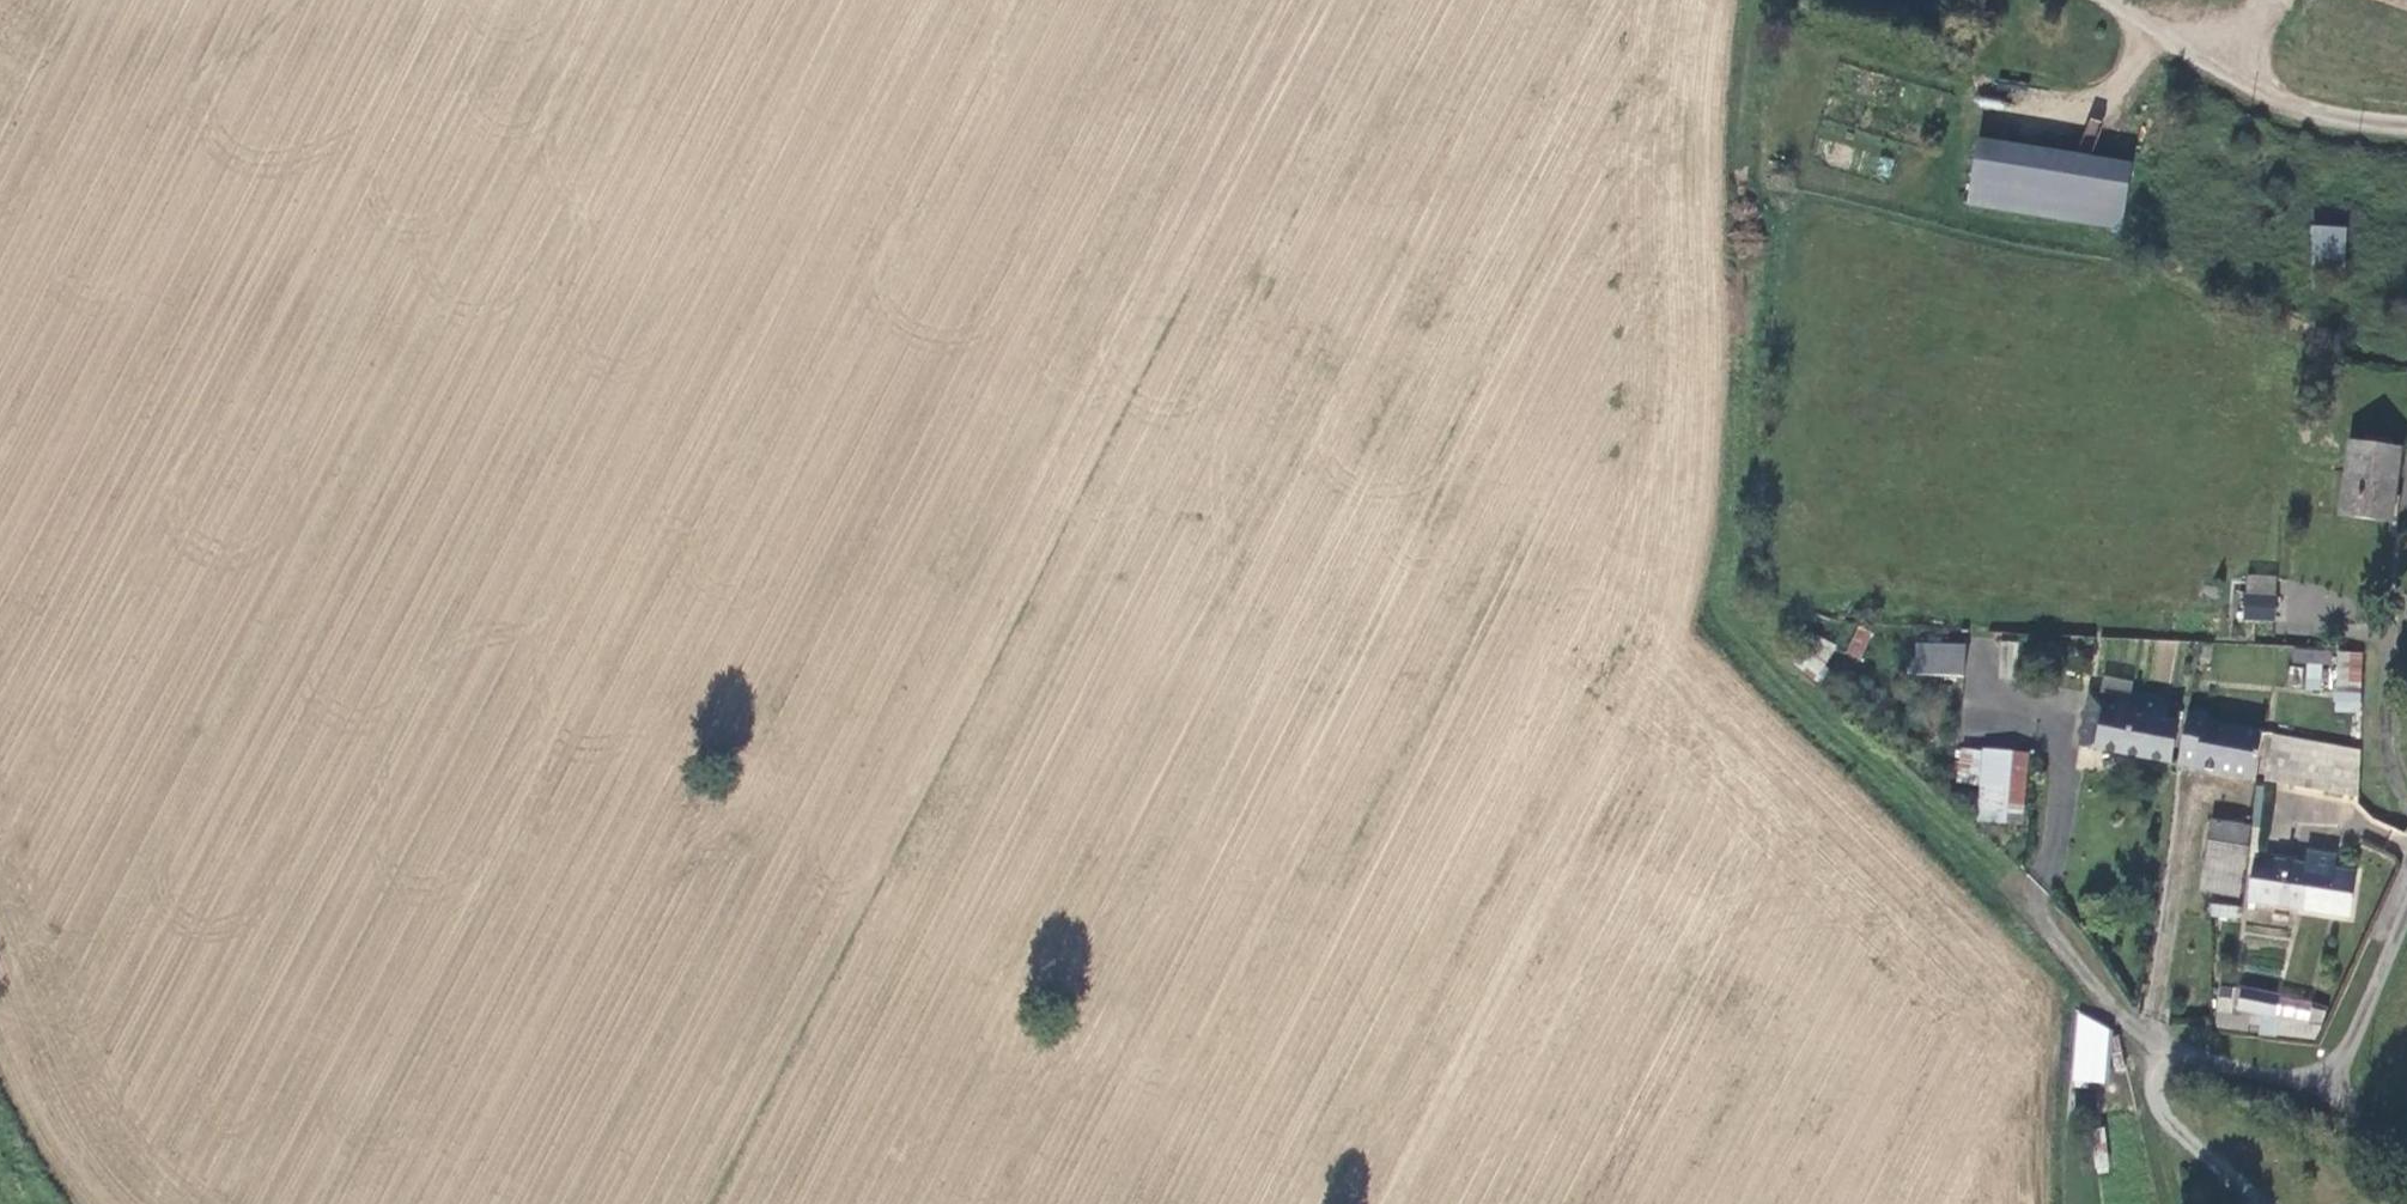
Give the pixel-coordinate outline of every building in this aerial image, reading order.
[(2130,166),(1977,144),(1968,209),(2120,232),(2130,166)] [(2345,265),(2347,226),(2311,224),(2309,263),(2345,265)] [(2393,452),(2340,445),(2332,520),(2384,526),(2393,452)] [(2243,619),(2275,620),(2276,575),(2244,574),(2243,619)] [(1844,652),(1860,659),(1872,631),(1856,624),(1844,652)] [(1815,630),(1790,656),(1811,677),(1822,664),(1816,660),(1829,640),(1815,630)] [(2010,640),(1993,639),(1991,675),(2009,676),(2010,640)] [(1957,643),(1909,640),(1908,670),(1955,673),(1957,643)] [(2329,690),(2330,649),(2291,648),(2291,663),(2305,663),(2305,690),(2329,690)] [(2334,650),(2334,712),(2361,712),(2361,650),(2334,650)] [(2169,720),(2151,716),(2155,699),(2123,692),(2121,700),(2081,691),(2070,742),(2160,761),(2169,720)] [(2169,763),(2187,767),(2196,721),(2197,710),(2180,707),(2179,717),(2169,763)] [(2196,721),(2187,767),(2250,779),(2257,735),(2196,721)] [(2259,782),(2347,801),(2353,756),(2266,737),(2259,782)] [(1976,747),(1953,745),(1951,779),(1974,781),(1976,747)] [(1971,817),(2013,820),(2018,750),(1976,747),(1974,781),(1971,817)] [(2236,866),(2242,827),(2201,820),(2190,888),(2227,894),(2231,865),(2236,866)] [(2299,862),(2272,858),(2269,874),(2247,870),(2242,900),(2340,917),(2347,870),(2318,865),(2320,852),(2302,848),(2299,862)] [(2269,874),(2272,858),(2249,854),(2247,870),(2269,874)] [(2236,918),(2237,904),(2209,901),(2207,916),(2236,918)] [(2295,1000),(2235,987),(2231,1005),(2291,1018),(2295,1000)] [(2317,1011),(2302,1006),(2297,1025),(2252,1017),(2251,1032),(2307,1039),(2313,1027),(2317,1011)] [(2241,1015),(2208,1011),(2206,1027),(2240,1031),(2241,1015)] [(2070,1083),(2106,1086),(2112,1020),(2076,1017),(2070,1083)]
